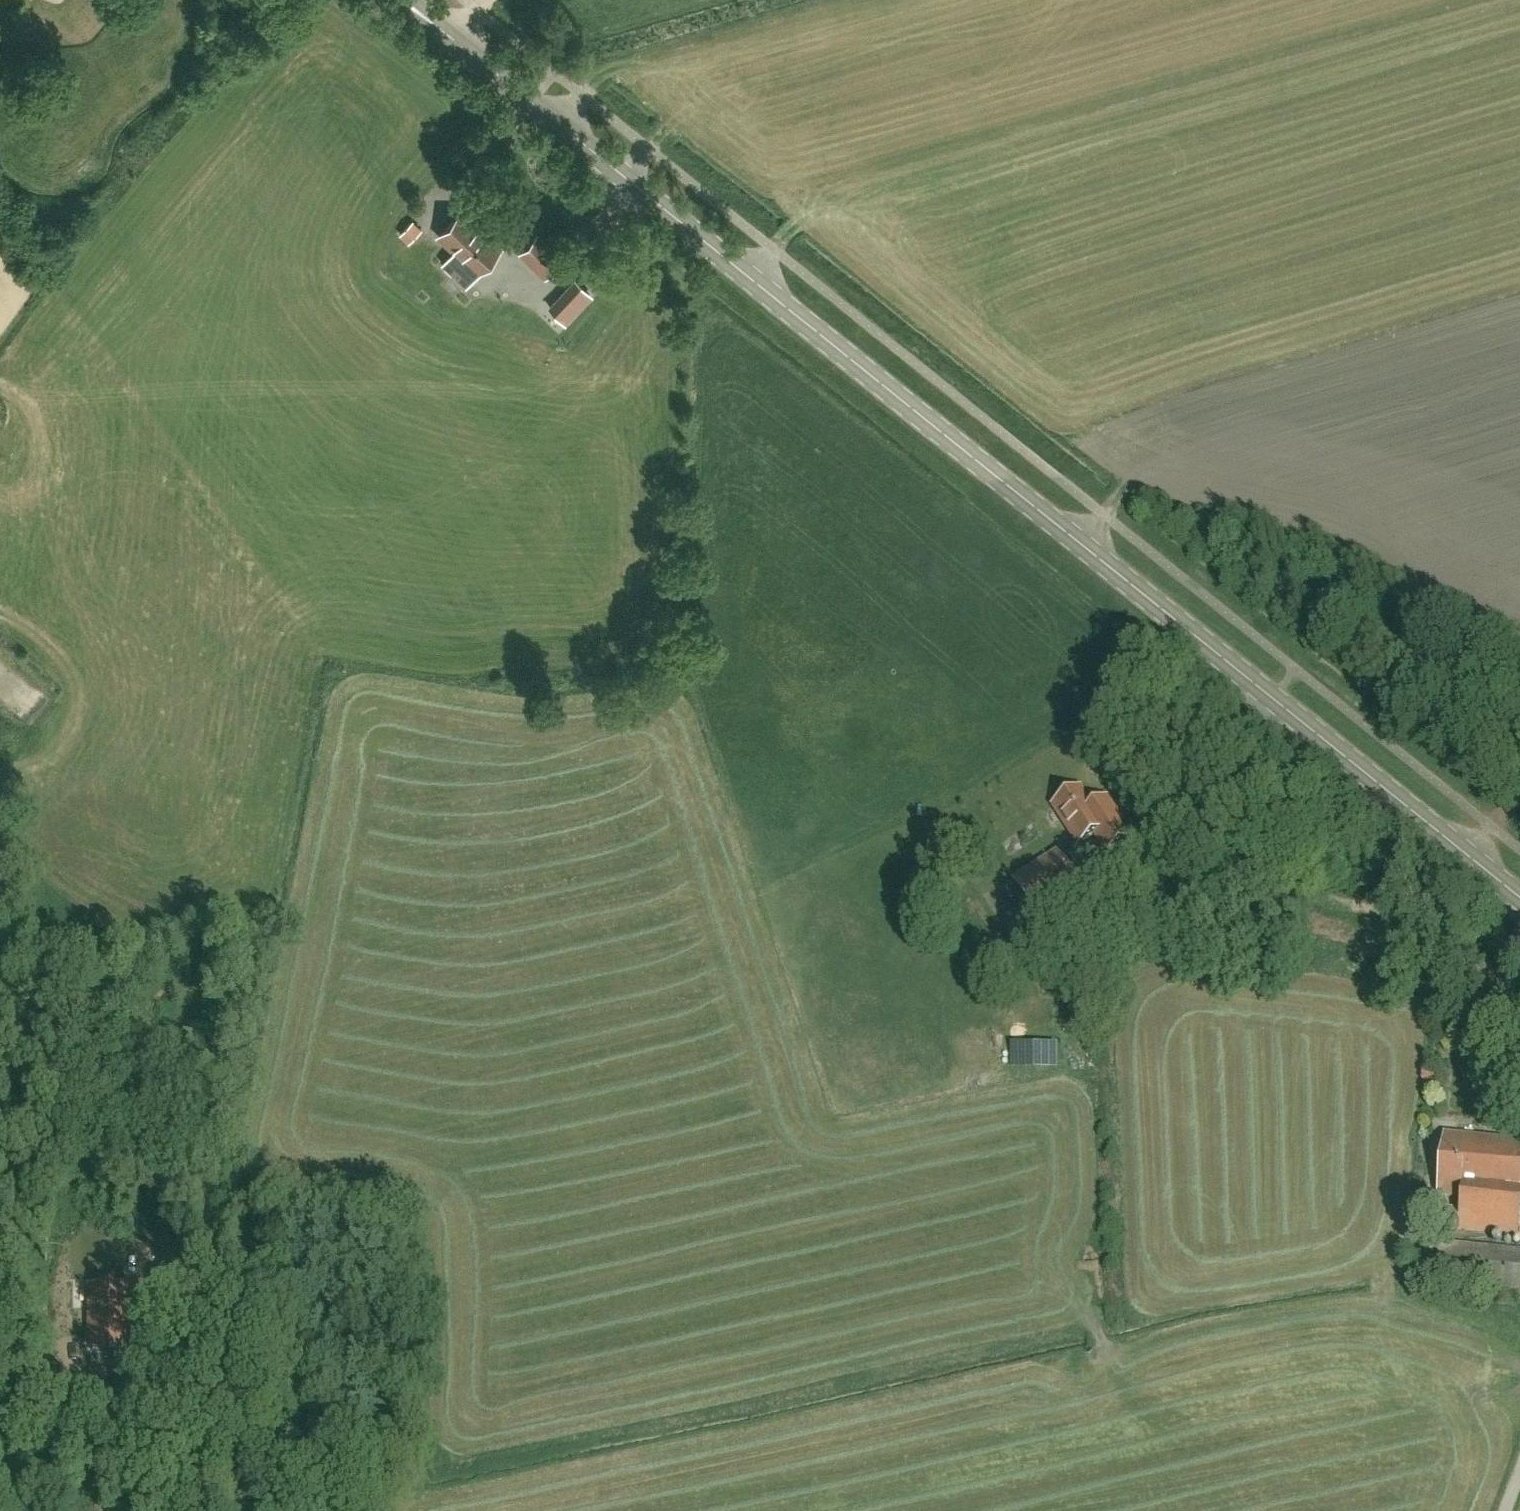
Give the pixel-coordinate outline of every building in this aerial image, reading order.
[(439,234),(456,250),(444,263),(465,283),(500,246),(462,210),(439,234)] [(402,234),(412,243),(425,228),(414,219),(402,234)] [(536,233),(518,252),(545,277),(563,258),(536,233)] [(564,321),(589,295),(575,281),(550,307),(564,321)] [(1079,845),(1096,834),(1083,814),(1093,807),(1081,789),(1054,806),(1079,845)] [(1083,814),(1096,834),(1108,852),(1133,836),(1108,798),(1093,807),(1083,814)] [(1058,854),(1044,863),(1016,881),(1036,912),(1078,886),(1058,854)] [(1519,1220),(1519,1141),(1446,1133),(1438,1198),(1462,1200),(1461,1209),(1439,1207),(1437,1228),(1518,1236),(1519,1220)] [(1429,1241),(1425,1282),(1519,1291),(1519,1250),(1429,1241)] [(125,1348),(126,1289),(98,1288),(98,1282),(90,1282),(89,1348),(125,1348)]
